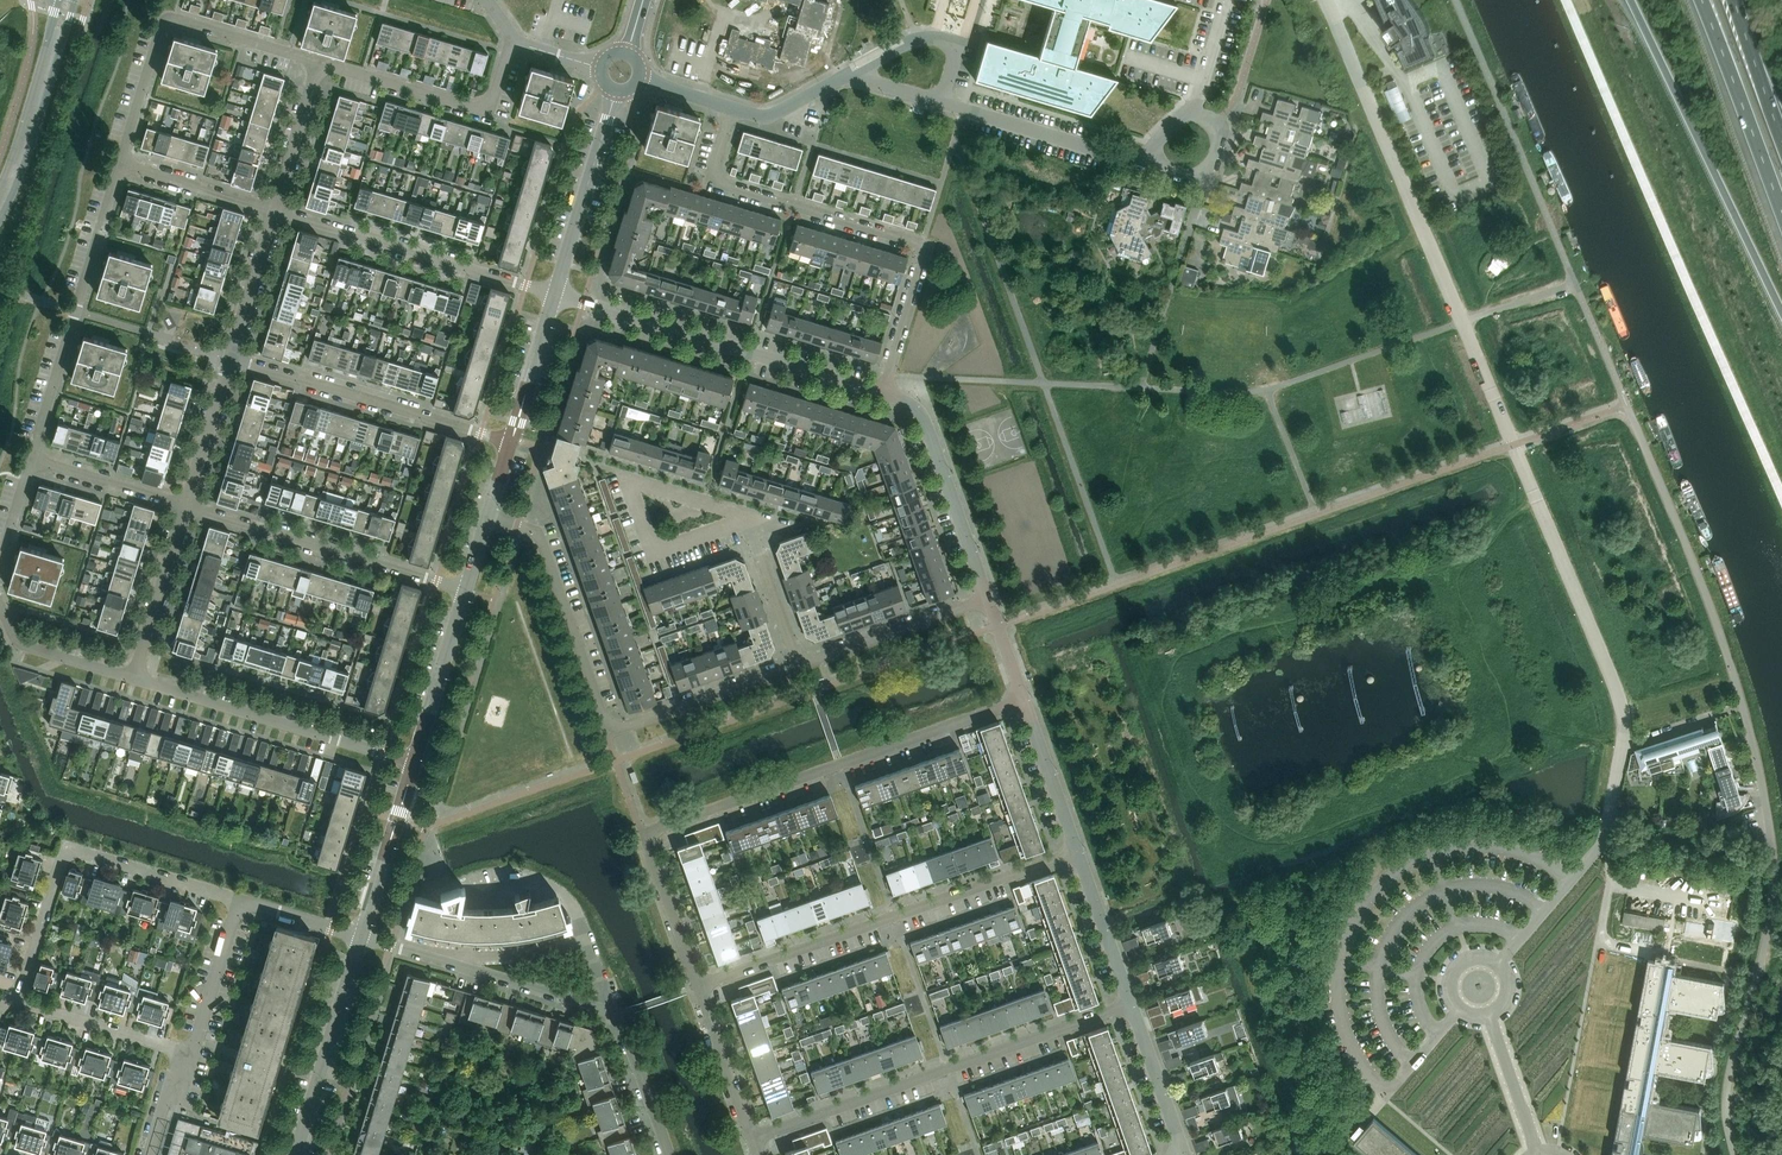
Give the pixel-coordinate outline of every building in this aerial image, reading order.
[(274,0),(261,0),(259,7),(271,10),(274,0)] [(287,0),(274,0),(271,10),(283,14),(287,0)] [(757,57),(805,71),(825,0),(773,0),(757,57)] [(1053,5),(1038,55),(1074,66),(1089,16),(1094,0),(1037,0),(1053,5)] [(1089,16),(1107,21),(1106,25),(1148,38),(1176,2),(1169,0),(1094,0),(1089,16)] [(1388,24),(1384,27),(1381,29),(1392,44),(1396,41),(1406,67),(1435,54),(1427,34),(1431,33),(1429,24),(1427,18),(1424,12),(1415,0),(1378,0),(1388,24)] [(314,1),(301,45),(344,58),(357,14),(314,1)] [(376,42),(388,46),(395,25),(382,22),(376,42)] [(388,46),(400,49),(406,29),(395,25),(388,46)] [(418,32),(406,29),(400,49),(412,53),(418,32)] [(429,36),(418,32),(412,53),(423,56),(429,36)] [(441,39),(429,36),(423,56),(435,60),(441,39)] [(205,93),(218,50),(174,37),(161,80),(205,93)] [(453,43),(441,39),(435,60),(447,63),(453,43)] [(1038,55),(986,39),(974,79),(1090,114),(1117,79),(1074,66),(1038,55)] [(464,46),(453,43),(447,63),(458,67),(464,46)] [(476,50),(464,46),(458,67),(470,70),(476,50)] [(488,53),(476,50),(470,70),(482,74),(488,53)] [(239,65),(236,74),(242,76),(244,66),(239,65)] [(562,123),(575,80),(531,67),(518,110),(562,123)] [(1549,142),(1518,69),(1508,74),(1539,146),(1549,142)] [(260,85),(281,91),(285,78),(257,70),(256,74),(262,78),(260,85)] [(235,78),(232,86),(238,88),(241,80),(235,78)] [(1389,89),(1396,86),(1393,79),(1386,82),(1389,89)] [(281,91),(260,85),(253,83),(252,86),(259,90),(257,97),(277,103),(281,91)] [(335,107),(356,113),(358,107),(365,107),(367,103),(339,94),(335,107)] [(255,103),(253,109),(273,115),(277,103),(257,97),(250,95),(249,99),(255,103)] [(1271,122),(1288,127),(1295,129),(1303,132),(1313,135),(1316,123),(1318,124),(1322,111),(1302,105),(1299,116),(1292,114),(1295,103),(1278,98),(1273,114),(1263,111),(1261,119),(1271,122)] [(386,123),(393,125),(399,104),(386,100),(378,128),(382,129),(386,123)] [(398,126),(405,128),(411,108),(399,104),(393,125),(391,131),(395,133),(398,126)] [(650,125),(643,148),(687,161),(694,139),(700,118),(657,104),(650,125)] [(173,107),(170,117),(177,119),(180,109),(173,107)] [(273,115),(253,109),(246,107),(245,111),(251,115),(249,122),(270,128),(273,115)] [(332,119),(352,125),(354,119),(362,119),(363,116),(356,113),(335,107),(332,119)] [(411,130),(417,132),(423,112),(411,108),(405,128),(403,135),(407,136),(411,130)] [(423,134),(430,136),(436,115),(423,112),(417,132),(415,139),(419,140),(423,134)] [(223,114),(220,126),(227,128),(231,117),(223,114)] [(436,137),(442,139),(448,119),(436,115),(430,136),(428,143),(432,144),(436,137)] [(246,134),(266,140),(270,128),(249,122),(242,119),(241,123),(248,127),(246,134)] [(328,132),(348,138),(350,131),(358,132),(359,127),(352,125),(332,119),(328,132)] [(452,150),(454,143),(460,123),(448,119),(442,139),(449,141),(448,149),(452,150)] [(141,147),(154,151),(160,131),(153,129),(154,121),(149,120),(141,147)] [(1253,143),(1264,146),(1281,151),(1288,153),(1306,158),(1313,135),(1303,132),(1295,129),(1292,140),(1285,138),(1288,127),(1271,122),(1266,138),(1256,134),(1253,143)] [(465,154),(467,147),(473,126),(460,123),(454,143),(461,145),(461,153),(465,154)] [(154,151),(166,155),(172,134),(166,132),(166,125),(162,124),(160,131),(154,151)] [(477,157),(479,151),(485,130),(473,126),(467,147),(473,149),(473,156),(477,157)] [(166,155),(178,158),(184,138),(178,136),(178,129),(174,127),(172,134),(166,155)] [(491,154),(497,134),(485,130),(479,151),(486,152),(485,160),(489,161),(491,154)] [(185,138),(184,138),(178,158),(191,162),(197,142),(190,140),(191,132),(187,131),(185,138)] [(737,151),(749,154),(755,134),(743,131),(737,151)] [(242,146),(262,152),(266,140),(246,134),(239,132),(238,136),(244,140),(242,146)] [(324,144),(345,151),(347,144),(354,144),(355,140),(348,138),(328,132),(324,144)] [(498,164),(502,165),(510,138),(497,134),(491,154),(498,156),(498,164)] [(515,134),(513,141),(521,143),(523,136),(515,134)] [(749,154),(761,158),(767,138),(755,134),(749,154)] [(1354,138),(1342,134),(1339,143),(1351,147),(1354,138)] [(191,162),(203,166),(210,145),(203,143),(203,136),(199,135),(197,142),(191,162)] [(779,141),(767,138),(761,158),(773,162),(779,141)] [(216,139),(213,148),(220,151),(223,141),(216,139)] [(535,140),(527,167),(547,173),(555,146),(535,140)] [(513,141),(511,148),(519,150),(521,143),(513,141)] [(790,145),(779,141),(773,162),(784,165),(790,145)] [(238,158),(259,165),(262,152),(242,146),(235,144),(234,148),(240,152),(238,158)] [(321,157),(341,163),(343,156),(350,156),(352,153),(345,151),(324,144),(321,157)] [(802,148),(790,145),(784,165),(796,169),(802,148)] [(1281,151),(1264,146),(1259,161),(1249,158),(1246,166),(1257,169),(1274,174),(1281,176),(1299,182),(1303,169),(1304,169),(1310,159),(1306,158),(1288,153),(1285,163),(1278,161),(1281,151)] [(372,149),(370,156),(379,159),(381,152),(372,149)] [(386,149),(383,160),(391,163),(395,152),(386,149)] [(812,173),(824,177),(830,157),(818,153),(812,173)] [(234,171),(255,177),(259,165),(238,158),(231,156),(230,160),(236,164),(234,171)] [(317,169),(337,175),(339,168),(347,169),(348,165),(341,163),(321,157),(317,169)] [(397,157),(394,164),(403,167),(405,160),(397,157)] [(842,160),(830,157),(824,177),(836,181),(842,160)] [(1340,158),(1337,168),(1344,170),(1347,160),(1340,158)] [(854,164),(842,160),(836,181),(847,184),(854,164)] [(409,161),(407,168),(414,170),(416,163),(409,161)] [(1558,194),(1566,191),(1554,162),(1546,166),(1558,194)] [(865,167),(854,164),(847,184),(859,188),(865,167)] [(542,187),(547,173),(527,167),(523,181),(542,187)] [(877,171),(865,167),(859,188),(871,191),(877,171)] [(1332,167),(1330,175),(1340,177),(1342,170),(1332,167)] [(231,184),(251,190),(255,177),(234,171),(228,169),(226,172),(233,176),(231,184)] [(337,175),(317,169),(313,181),(334,187),(336,181),(343,181),(344,177),(337,175)] [(1271,184),(1274,174),(1257,169),(1252,184),(1242,181),(1239,189),(1250,193),(1267,198),(1274,200),(1292,205),(1294,197),(1291,196),(1295,183),(1298,184),(1299,182),(1281,176),(1278,187),(1271,184)] [(889,175),(877,171),(871,191),(883,195),(889,175)] [(901,178),(889,175),(883,195),(894,198),(901,178)] [(458,176),(457,182),(463,184),(465,178),(458,176)] [(912,182),(901,178),(894,198),(906,202),(912,182)] [(354,206),(367,210),(373,190),(366,188),(367,180),(362,179),(354,206)] [(649,201),(665,206),(670,189),(643,180),(642,183),(638,186),(635,185),(627,212),(644,217),(649,201)] [(310,193),(330,199),(332,193),(339,193),(340,190),(341,189),(334,187),(313,181),(310,193)] [(349,181),(347,187),(354,189),(356,183),(349,181)] [(538,201),(542,187),(523,181),(518,195),(538,201)] [(924,185),(912,182),(906,202),(918,205),(924,185)] [(373,190),(367,210),(379,214),(385,193),(379,191),(379,184),(375,183),(373,190)] [(936,189),(924,185),(918,205),(930,209),(936,189)] [(671,186),(670,189),(665,206),(663,211),(674,215),(682,189),(671,186)] [(379,214),(391,218),(400,190),(398,197),(391,195),(391,188),(387,187),(385,193),(379,214)] [(1177,232),(1182,217),(1175,215),(1178,206),(1163,202),(1161,209),(1151,214),(1143,212),(1148,197),(1143,196),(1144,192),(1124,187),(1121,194),(1131,196),(1131,197),(1133,201),(1117,210),(1113,208),(1106,232),(1109,233),(1119,251),(1118,255),(1141,261),(1142,257),(1154,250),(1152,246),(1148,248),(1144,240),(1152,235),(1154,238),(1162,235),(1163,229),(1177,232)] [(129,210),(135,212),(141,192),(129,188),(120,215),(125,217),(129,210)] [(693,193),(682,189),(674,215),(685,218),(693,193)] [(404,191),(400,190),(391,218),(404,221),(412,194),(410,201),(403,199),(404,191)] [(141,192),(135,212),(133,219),(137,220),(141,214),(148,216),(154,196),(141,192)] [(306,206),(326,212),(328,205),(336,205),(337,202),(330,199),(310,193),(306,206)] [(704,196),(693,193),(685,218),(696,222),(704,196)] [(1264,208),(1267,198),(1250,193),(1245,208),(1235,205),(1232,213),(1243,216),(1285,228),(1289,216),(1290,216),(1296,206),(1292,205),(1274,200),(1271,210),(1264,208)] [(404,221),(416,225),(422,205),(416,203),(416,195),(412,194),(404,221)] [(479,195),(477,202),(483,203),(485,196),(479,195)] [(534,215),(538,201),(518,195),(514,209),(534,215)] [(154,196),(148,216),(146,223),(149,224),(153,218),(160,220),(166,199),(154,196)] [(715,199),(704,196),(696,222),(707,225),(715,199)] [(166,199),(160,220),(158,227),(162,228),(166,222),(172,224),(178,203),(166,199)] [(726,202),(715,199),(707,225),(718,228),(726,202)] [(416,225),(428,229),(435,208),(434,208),(436,201),(433,200),(429,206),(422,205),(416,225)] [(737,206),(726,202),(718,228),(729,231),(737,206)] [(178,203),(172,224),(170,230),(174,232),(178,225),(185,227),(191,207),(178,203)] [(428,229),(441,232),(447,212),(449,205),(445,204),(441,210),(435,208),(428,229)] [(729,231),(740,235),(748,209),(737,206),(729,231)] [(240,226),(244,213),(223,207),(221,214),(214,214),(213,218),(220,220),(240,226)] [(441,232),(453,236),(459,216),(461,209),(457,208),(454,214),(447,212),(441,232)] [(530,228),(534,215),(514,209),(510,222),(530,228)] [(759,212),(748,209),(740,235),(751,238),(759,212)] [(453,236),(466,240),(472,219),(471,219),(474,212),(470,211),(466,218),(459,216),(453,236)] [(614,245),(617,245),(634,251),(642,253),(652,219),(644,217),(627,212),(625,211),(614,245)] [(751,238),(762,241),(770,216),(759,212),(751,238)] [(1224,212),(1222,220),(1231,222),(1233,214),(1224,212)] [(472,219),(466,240),(478,244),(487,216),(482,215),(478,221),(472,219)] [(781,219),(770,216),(762,241),(773,245),(781,219)] [(1224,227),(1221,235),(1271,250),(1278,252),(1281,240),(1286,241),(1289,231),(1292,232),(1293,230),(1285,228),(1243,216),(1238,231),(1224,227)] [(216,232),(236,238),(240,226),(220,220),(218,227),(210,226),(209,230),(216,232)] [(1320,221),(1318,227),(1326,229),(1328,223),(1320,221)] [(526,242),(530,228),(510,222),(506,236),(526,242)] [(789,250),(801,253),(808,227),(797,224),(789,250)] [(819,231),(808,227),(801,253),(812,256),(819,231)] [(295,242),(315,249),(322,251),(323,247),(317,243),(319,236),(299,230),(295,242)] [(830,234),(819,231),(812,256),(823,260),(830,234)] [(233,251),(236,238),(216,232),(214,239),(207,238),(205,242),(212,244),(212,245),(233,251)] [(135,233),(133,239),(140,241),(142,235),(135,233)] [(144,233),(141,242),(148,244),(151,235),(144,233)] [(841,237),(830,234),(823,260),(833,263),(841,237)] [(1264,274),(1271,250),(1221,235),(1219,242),(1228,245),(1222,261),(1239,266),(1242,255),(1250,257),(1246,268),(1264,274)] [(522,256),(526,242),(506,236),(502,250),(522,256)] [(186,237),(184,246),(191,248),(193,239),(186,237)] [(841,237),(833,263),(844,266),(852,241),(841,237)] [(155,238),(153,245),(162,248),(165,241),(155,238)] [(1312,239),(1310,247),(1318,250),(1321,241),(1312,239)] [(335,241),(331,253),(335,254),(339,242),(335,241)] [(852,241),(844,266),(855,270),(863,244),(852,241)] [(291,255),(311,261),(318,263),(320,259),(313,255),(315,249),(295,242),(291,255)] [(863,244),(855,270),(866,273),(874,247),(863,244)] [(1500,254),(1508,260),(1509,262),(1518,251),(1516,250),(1508,244),(1500,254)] [(229,263),(233,251),(212,245),(210,251),(203,251),(202,255),(209,257),(229,263)] [(613,280),(640,288),(645,271),(629,266),(634,251),(617,245),(609,272),(611,273),(614,277),(613,280)] [(704,255),(709,257),(711,251),(712,247),(706,245),(704,255)] [(874,247),(866,273),(877,276),(885,250),(874,247)] [(517,270),(522,256),(502,250),(498,264),(517,270)] [(885,250),(877,276),(888,279),(896,254),(885,250)] [(140,308),(153,265),(110,252),(103,272),(96,295),(140,308)] [(181,252),(179,261),(185,262),(188,254),(181,252)] [(696,263),(698,257),(687,253),(685,259),(696,263)] [(167,261),(174,264),(176,256),(169,254),(167,261)] [(907,257),(896,254),(888,279),(900,283),(907,257)] [(291,255),(287,267),(308,273),(315,275),(316,271),(310,268),(311,261),(291,255)] [(339,279),(346,281),(352,260),(339,256),(331,284),(335,285),(339,279)] [(225,275),(229,263),(209,257),(207,263),(199,263),(198,267),(205,269),(225,275)] [(364,264),(352,260),(346,281),(344,288),(348,289),(351,282),(358,284),(364,264)] [(376,268),(364,264),(358,284),(356,291),(360,292),(364,286),(370,288),(376,268)] [(1192,288),(1198,270),(1184,265),(1178,284),(1192,288)] [(287,267),(284,279),(304,286),(304,285),(311,288),(312,284),(306,280),(308,273),(287,267)] [(389,271),(376,268),(370,288),(368,295),(372,296),(376,290),(383,292),(389,271)] [(222,288),(225,275),(205,269),(203,276),(195,276),(194,279),(222,288)] [(389,294),(395,295),(401,275),(389,271),(383,292),(381,299),(385,300),(389,294)] [(639,290),(656,295),(662,276),(645,271),(640,288),(639,290)] [(413,279),(401,275),(395,295),(402,298),(401,305),(405,306),(413,279)] [(174,276),(171,285),(177,287),(180,278),(174,276)] [(656,295),(673,300),(678,281),(662,276),(656,295)] [(197,294),(218,300),(222,288),(194,279),(194,280),(201,282),(199,288),(192,288),(191,292),(197,294)] [(284,279),(280,292),(307,300),(308,296),(302,292),(304,286),(284,279)] [(426,282),(413,279),(405,306),(407,299),(414,301),(414,309),(418,310),(426,282)] [(673,300),(689,305),(695,286),(678,281),(673,300)] [(1621,342),(1632,337),(1608,281),(1598,286),(1621,342)] [(438,286),(426,282),(418,310),(420,303),(426,305),(426,312),(430,313),(432,307),(438,286)] [(471,282),(469,292),(478,294),(481,285),(471,282)] [(450,290),(438,286),(432,307),(439,309),(438,316),(442,317),(444,310),(450,290)] [(689,305),(705,309),(711,291),(695,286),(689,305)] [(491,287),(486,301),(506,307),(510,293),(491,287)] [(463,294),(450,290),(444,310),(451,312),(451,320),(455,321),(463,294)] [(711,291),(705,309),(722,314),(727,296),(711,291)] [(733,297),(727,296),(722,314),(738,319),(744,301),(743,300),(745,293),(739,291),(736,292),(734,294),(733,297)] [(280,292),(276,304),(303,312),(305,309),(298,305),(300,298),(307,300),(280,292)] [(745,293),(743,300),(744,301),(738,319),(750,323),(757,297),(745,293)] [(214,313),(218,300),(197,294),(195,300),(188,300),(187,305),(214,313)] [(315,296),(313,302),(320,304),(322,298),(315,296)] [(486,301),(482,315),(502,321),(506,307),(486,301)] [(325,302),(323,309),(332,312),(334,304),(325,302)] [(766,328),(777,331),(783,312),(784,313),(786,306),(773,302),(766,328)] [(276,304),(272,317),(300,325),(301,321),(295,317),(297,310),(303,313),(303,312),(276,304)] [(339,307),(337,314),(344,316),(346,310),(339,307)] [(355,312),(353,319),(361,321),(363,314),(355,312)] [(799,317),(784,313),(783,312),(777,331),(794,336),(799,317)] [(482,315),(478,329),(498,335),(502,321),(482,315)] [(272,317),(269,329),(289,335),(296,337),(297,333),(291,329),(293,323),(300,325),(272,317)] [(794,336),(810,341),(816,322),(799,317),(794,336)] [(375,318),(373,324),(381,327),(383,320),(375,318)] [(816,322),(810,341),(826,346),(832,327),(816,322)] [(415,327),(412,336),(422,339),(424,330),(415,327)] [(832,327),(826,346),(843,351),(848,332),(832,327)] [(372,328),(371,335),(379,337),(381,331),(372,328)] [(287,342),(289,335),(269,329),(265,341),(285,347),(292,349),(293,346),(287,342)] [(448,345),(450,339),(445,337),(446,331),(438,329),(435,342),(448,345)] [(494,349),(498,335),(478,329),(474,343),(494,349)] [(350,332),(345,330),(342,337),(348,339),(350,332)] [(321,363),(327,342),(321,340),(321,333),(316,331),(308,359),(321,363)] [(848,332),(843,351),(859,356),(865,337),(848,332)] [(426,333),(424,339),(433,342),(435,336),(426,333)] [(333,366),(339,346),(333,344),(333,336),(329,335),(327,342),(321,363),(333,366)] [(115,393),(127,349),(84,336),(71,379),(115,393)] [(865,337),(859,356),(876,361),(882,342),(865,337)] [(601,359),(617,364),(622,347),(596,338),(595,341),(590,344),(587,343),(579,369),(597,375),(601,359)] [(333,366),(346,370),(354,343),(352,349),(345,347),(345,340),(341,339),(339,346),(333,366)] [(285,347),(265,341),(261,354),(288,362),(290,358),(283,354),(285,347)] [(346,370),(358,374),(366,346),(364,353),(357,351),(358,344),(354,343),(346,370)] [(421,343),(419,351),(426,353),(428,345),(421,343)] [(474,343),(470,357),(489,362),(494,349),(474,343)] [(615,372),(647,382),(656,354),(623,344),(622,347),(617,364),(615,372)] [(370,348),(366,346),(358,374),(370,377),(376,357),(370,355),(370,348)] [(383,359),(376,357),(370,377),(383,381),(389,361),(388,361),(390,354),(387,353),(383,359)] [(680,392),(688,364),(656,354),(647,382),(680,392)] [(1645,398),(1655,394),(1638,355),(1629,359),(1645,398)] [(383,381),(395,385),(401,364),(403,358),(399,356),(395,363),(389,361),(383,381)] [(470,357),(466,370),(485,376),(489,362),(470,357)] [(408,366),(401,364),(395,385),(407,389),(413,368),(415,361),(411,360),(408,366)] [(420,370),(413,368),(407,389),(420,392),(426,372),(428,365),(424,364),(420,370)] [(721,374),(688,364),(680,392),(713,402),(721,374)] [(432,396),(441,369),(436,367),(432,374),(426,372),(420,392),(432,396)] [(567,402),(595,410),(605,377),(597,375),(579,369),(577,369),(567,402)] [(466,370),(461,384),(481,390),(485,376),(466,370)] [(733,378),(721,374),(713,402),(725,405),(733,378)] [(168,393),(188,399),(192,386),(165,378),(163,382),(170,386),(168,393)] [(250,391),(271,397),(273,390),(280,390),(281,386),(254,378),(250,391)] [(742,408),(753,411),(760,386),(749,382),(742,408)] [(461,384),(457,398),(477,404),(481,390),(461,384)] [(753,411),(763,415),(771,389),(760,386),(753,411)] [(782,392),(771,389),(763,415),(774,418),(782,392)] [(184,411),(188,399),(168,393),(161,391),(160,395),(166,399),(164,405),(184,411)] [(247,402),(267,409),(269,402),(276,403),(277,399),(271,397),(250,391),(247,402)] [(793,396),(782,392),(774,418),(785,421),(793,396)] [(804,399),(793,396),(785,421),(796,425),(804,399)] [(473,418),(477,404),(457,398),(453,412),(473,418)] [(437,399),(435,405),(442,407),(444,401),(437,399)] [(635,404),(647,408),(648,402),(637,399),(635,404)] [(815,402),(804,399),(796,425),(807,428),(815,402)] [(296,422),(302,424),(309,404),(296,400),(288,427),(292,428),(296,422)] [(243,415),(263,421),(265,415),(273,415),(274,411),(267,409),(247,402),(243,415)] [(557,435),(551,454),(554,463),(566,459),(574,461),(579,442),(585,444),(595,410),(567,402),(557,435)] [(825,405),(815,402),(807,428),(818,431),(825,405)] [(162,411),(160,417),(181,424),(184,411),(164,405),(157,403),(156,407),(162,411)] [(308,426),(315,428),(321,407),(309,404),(302,424),(303,424),(301,431),(304,432),(308,426)] [(629,407),(623,405),(620,416),(625,418),(629,407)] [(836,409),(825,405),(818,431),(828,434),(836,409)] [(333,411),(321,407),(315,428),(313,435),(317,436),(321,429),(327,431),(333,411)] [(668,414),(680,418),(681,412),(670,408),(668,414)] [(847,412),(836,409),(828,434),(839,438),(847,412)] [(333,433),(339,435),(346,415),(333,411),(327,431),(325,438),(329,439),(333,433)] [(858,415),(847,412),(839,438),(850,441),(858,415)] [(1673,470),(1684,466),(1664,412),(1653,416),(1673,470)] [(181,424),(160,417),(153,415),(152,419),(158,423),(156,430),(177,436),(181,424)] [(239,428),(259,434),(262,427),(269,427),(270,423),(263,421),(243,415),(239,428)] [(345,437),(352,439),(358,418),(346,415),(339,435),(340,435),(338,442),(342,443),(345,437)] [(869,419),(858,415),(850,441),(861,444),(869,419)] [(52,443),(65,447),(71,426),(64,425),(65,417),(60,416),(52,443)] [(362,449),(364,443),(370,422),(358,418),(352,439),(359,441),(358,448),(362,449)] [(278,419),(276,425),(284,428),(286,422),(278,419)] [(711,427),(712,422),(703,419),(701,424),(711,427)] [(895,427),(869,419),(861,444),(874,448),(895,427)] [(77,451),(83,430),(77,428),(77,421),(73,420),(71,427),(71,426),(65,447),(77,451)] [(383,426),(370,422),(364,443),(371,445),(371,452),(374,453),(376,446),(383,426)] [(77,451),(89,454),(95,434),(89,432),(89,424),(85,423),(83,430),(77,451)] [(395,430),(383,426),(376,446),(383,448),(383,456),(387,457),(389,450),(395,430)] [(96,434),(95,434),(89,454),(102,458),(108,438),(101,436),(101,428),(98,427),(96,434)] [(904,452),(895,427),(874,448),(879,461),(904,452)] [(173,448),(177,436),(156,430),(150,428),(148,432),(155,435),(153,442),(173,448)] [(259,434),(239,428),(235,440),(256,446),(258,440),(265,440),(266,436),(259,434)] [(401,454),(407,433),(395,430),(389,450),(395,452),(395,459),(399,461),(401,454)] [(427,430),(424,438),(432,440),(434,432),(427,430)] [(108,438),(102,458),(114,462),(120,441),(113,439),(114,432),(110,431),(108,438)] [(420,437),(407,433),(401,454),(408,456),(407,463),(412,464),(420,437)] [(609,451),(625,456),(630,437),(614,433),(609,451)] [(446,435),(442,449),(461,455),(466,441),(446,435)] [(646,442),(630,437),(625,456),(640,461),(646,442)] [(169,460),(173,448),(153,442),(146,440),(145,444),(151,448),(149,454),(169,460)] [(232,452),(252,458),(254,452),(261,452),(263,448),(256,446),(235,440),(232,452)] [(640,461),(656,465),(661,447),(646,442),(640,461)] [(745,442),(743,447),(753,451),(755,445),(745,442)] [(283,446),(281,452),(290,455),(292,449),(283,446)] [(677,451),(661,447),(656,465),(671,470),(677,451)] [(806,456),(808,451),(796,447),(795,453),(806,456)] [(442,449),(438,463),(457,469),(461,455),(442,449)] [(696,457),(692,456),(686,475),(702,480),(710,454),(698,450),(696,457)] [(295,451),(293,456),(303,459),(304,453),(295,451)] [(692,456),(677,451),(671,470),(686,475),(692,456)] [(166,473),(169,460),(149,454),(142,452),(141,456),(147,460),(145,467),(166,473)] [(228,465),(248,471),(250,464),(258,465),(259,461),(252,458),(232,452),(228,465)] [(908,463),(904,452),(879,461),(882,472),(908,463)] [(307,454),(306,460),(314,463),(316,457),(307,454)] [(280,457),(279,463),(289,466),(291,461),(280,457)] [(320,458),(318,463),(327,466),(329,461),(320,458)] [(554,463),(543,467),(549,483),(576,474),(576,473),(579,462),(574,461),(566,459),(554,463)] [(718,484),(730,488),(736,469),(738,462),(726,459),(718,484)] [(295,462),(293,468),(302,470),(304,465),(295,462)] [(332,462),(330,467),(339,470),(341,465),(332,462)] [(855,471),(857,465),(846,462),(844,468),(855,471)] [(438,463),(433,477),(453,483),(457,469),(438,463)] [(912,474),(908,463),(882,472),(886,483),(912,474)] [(124,473),(126,466),(119,464),(117,471),(124,473)] [(166,473),(145,467),(138,465),(137,468),(144,472),(141,479),(162,486),(166,473)] [(224,477),(245,483),(246,477),(254,477),(255,473),(248,471),(228,465),(224,477)] [(347,465),(345,472),(353,474),(355,468),(347,465)] [(308,466),(306,471),(315,474),(316,468),(308,466)] [(730,488),(746,493),(752,474),(736,469),(730,488)] [(359,470),(357,475),(366,478),(368,472),(359,470)] [(329,472),(327,478),(336,481),(338,475),(329,472)] [(371,473),(369,479),(379,482),(380,476),(371,473)] [(588,506),(576,474),(549,483),(560,516),(588,506)] [(746,493),(763,498),(768,479),(752,474),(746,493)] [(855,485),(851,474),(845,476),(849,487),(855,485)] [(915,485),(912,474),(886,483),(890,494),(915,485)] [(265,502),(278,506),(284,486),(277,484),(278,476),(273,475),(265,502)] [(220,489),(241,495),(243,489),(250,489),(251,485),(244,483),(245,483),(224,477),(220,489)] [(343,477),(342,482),(350,485),(352,480),(343,477)] [(383,477),(381,483),(390,485),(392,480),(383,477)] [(433,477),(429,491),(449,497),(453,483),(433,477)] [(284,486),(278,506),(290,510),(296,489),(290,487),(290,480),(286,479),(284,486)] [(785,484),(768,479),(763,498),(779,503),(785,484)] [(296,489),(290,510),(302,513),(308,493),(302,491),(302,484),(298,482),(296,489)] [(40,506),(46,508),(52,488),(39,484),(31,511),(36,513),(40,506)] [(779,503),(795,508),(801,489),(785,484),(779,503)] [(919,496),(915,485),(890,494),(894,505),(919,496)] [(302,513),(315,517),(321,497),(314,495),(314,487),(311,486),(308,493),(302,513)] [(52,510),(58,512),(65,492),(52,488),(46,508),(44,515),(48,516),(52,510)] [(216,502),(237,508),(239,501),(246,501),(248,498),(241,495),(220,489),(216,502)] [(795,508),(812,513),(817,494),(801,489),(795,508)] [(315,517),(327,521),(333,500),(326,498),(327,491),(323,490),(321,497),(315,517)] [(429,491),(425,504),(445,510),(449,497),(429,491)] [(64,514),(71,516),(77,495),(65,492),(58,512),(56,519),(60,520),(64,514)] [(812,513),(828,518),(834,499),(817,494),(812,513)] [(89,499),(77,495),(71,516),(69,523),(73,524),(76,517),(83,519),(89,499)] [(327,521),(339,524),(345,504),(347,497),(343,496),(339,502),(333,500),(327,521)] [(923,506),(919,496),(894,505),(898,515),(923,506)] [(89,521),(96,523),(102,503),(89,499),(83,519),(81,526),(85,527),(89,521)] [(828,518),(845,523),(851,504),(834,499),(828,518)] [(339,524),(352,528),(358,508),(360,501),(356,500),(352,506),(345,504),(339,524)] [(130,516),(151,522),(155,509),(134,503),(132,510),(125,510),(124,514),(130,516)] [(352,528),(364,532),(370,512),(372,505),(368,504),(364,510),(358,508),(352,528)] [(425,504),(421,518),(441,524),(445,510),(425,504)] [(572,548),(599,539),(588,506),(560,516),(572,548)] [(927,517),(923,506),(898,515),(901,526),(927,517)] [(377,514),(370,512),(364,532),(376,536),(382,515),(384,508),(381,507),(377,514)] [(105,509),(102,517),(109,519),(111,511),(105,509)] [(389,517),(382,515),(376,536),(389,539),(397,512),(393,511),(389,517)] [(127,528),(147,534),(151,522),(130,516),(128,523),(121,522),(120,526),(127,528)] [(931,528),(927,517),(901,526),(905,537),(931,528)] [(421,518),(417,532),(437,538),(441,524),(421,518)] [(206,538),(226,545),(233,547),(234,543),(228,539),(230,532),(209,526),(206,538)] [(123,540),(123,541),(143,547),(147,534),(127,528),(125,535),(117,535),(116,538),(123,540)] [(935,539),(931,528),(905,537),(909,548),(935,539)] [(415,538),(413,546),(432,552),(437,538),(417,532),(417,533),(415,538)] [(780,545),(779,547),(796,555),(813,549),(807,532),(779,542),(780,545)] [(97,535),(94,542),(100,544),(102,537),(97,535)] [(202,551),(222,557),(229,559),(230,555),(224,551),(226,545),(206,538),(202,551)] [(583,581),(610,571),(599,539),(572,548),(583,581)] [(938,550),(935,539),(909,548),(913,559),(938,550)] [(140,559),(143,547),(123,541),(121,547),(114,547),(113,551),(119,553),(140,559)] [(93,545),(91,552),(98,554),(100,547),(93,545)] [(8,589),(51,602),(64,559),(21,546),(8,589)] [(409,560),(428,566),(432,552),(413,546),(409,560)] [(778,549),(775,550),(779,561),(785,576),(802,570),(796,555),(779,547),(778,549)] [(942,560),(938,550),(913,559),(917,569),(942,560)] [(202,551),(198,563),(219,569),(226,571),(227,567),(220,564),(222,557),(202,551)] [(250,574),(256,576),(263,556),(250,552),(242,579),(246,581),(250,574)] [(116,565),(136,571),(140,559),(119,553),(117,559),(110,559),(109,563),(116,565)] [(275,560),(263,556),(256,576),(257,577),(255,583),(258,585),(262,578),(269,580),(275,560)] [(736,557),(709,566),(716,584),(731,578),(739,561),(737,560),(736,557)] [(287,563),(275,560),(269,580),(267,587),(271,588),(275,582),(281,584),(287,563)] [(946,571),(942,560),(917,569),(921,580),(946,571)] [(739,561),(731,578),(736,594),(753,587),(748,572),(744,561),(741,562),(739,561)] [(198,563),(194,575),(215,582),(215,581),(222,584),(223,580),(217,576),(219,569),(198,563)] [(287,563),(281,584),(279,591),(283,592),(287,586),(294,588),(300,567),(287,563)] [(709,564),(697,568),(706,594),(718,590),(716,584),(709,566),(709,564)] [(112,578),(132,584),(136,571),(116,565),(114,572),(106,571),(105,575),(112,577),(112,578)] [(312,571),(300,567),(294,588),(292,595),(296,596),(299,589),(306,591),(312,571)] [(697,568),(687,572),(696,598),(706,594),(697,568)] [(785,576),(782,577),(786,588),(812,579),(808,568),(802,570),(785,576)] [(316,602),(318,595),(324,575),(312,571),(306,591),(313,593),(312,601),(316,602)] [(594,613),(622,603),(610,571),(583,581),(594,613)] [(950,582),(946,571),(921,580),(924,591),(950,582)] [(687,572),(676,576),(685,601),(696,598),(687,572)] [(85,573),(82,582),(88,584),(90,575),(85,573)] [(191,588),(211,594),(218,596),(219,592),(213,588),(215,582),(194,575),(191,588)] [(337,578),(324,575),(318,595),(325,597),(325,604),(328,606),(331,599),(337,578)] [(676,576),(665,580),(674,605),(685,601),(676,576)] [(108,590),(129,596),(132,584),(112,578),(110,584),(103,584),(101,588),(108,590)] [(343,602),(349,582),(337,578),(331,599),(337,601),(337,608),(341,609),(343,602)] [(812,579),(786,588),(790,599),(816,590),(812,579)] [(665,580),(654,584),(663,609),(674,605),(665,580)] [(82,582),(80,590),(86,592),(88,584),(82,582)] [(349,582),(343,602),(349,604),(349,612),(353,613),(355,606),(361,586),(349,582)] [(924,591),(928,602),(954,593),(950,582),(924,591)] [(401,583),(397,597),(417,603),(421,589),(401,583)] [(654,584),(644,587),(653,613),(663,609),(654,584)] [(898,584),(887,588),(896,613),(907,609),(898,584)] [(361,586),(355,606),(362,608),(361,616),(366,617),(374,590),(361,586)] [(736,594),(730,596),(734,607),(760,598),(756,587),(753,587),(736,594)] [(191,588),(187,600),(207,606),(214,608),(216,605),(209,601),(211,594),(191,588)] [(887,588),(876,592),(885,617),(896,613),(887,588)] [(98,600),(104,603),(125,609),(129,596),(108,590),(106,596),(99,596),(98,600)] [(816,590),(790,599),(794,610),(796,610),(814,604),(819,601),(816,590)] [(876,592),(865,596),(874,621),(885,617),(876,592)] [(78,595),(76,603),(84,605),(86,597),(78,595)] [(238,596),(235,605),(242,607),(243,604),(240,596),(238,596)] [(865,596),(854,599),(863,625),(874,621),(865,596)] [(397,597),(393,611),(413,617),(417,603),(397,597)] [(760,598),(734,607),(738,618),(763,609),(760,598)] [(854,599),(844,603),(853,629),(863,625),(854,599)] [(187,600),(183,612),(204,619),(211,621),(212,617),(205,613),(207,606),(187,600)] [(101,615),(121,621),(125,609),(104,603),(103,609),(95,608),(94,612),(101,614),(101,615)] [(622,603),(594,613),(606,646),(633,636),(622,603)] [(844,603),(832,607),(834,613),(841,631),(841,632),(853,629),(844,603)] [(814,604),(796,610),(799,617),(806,636),(809,635),(811,636),(819,619),(816,611),(814,604)] [(703,618),(714,614),(712,609),(701,613),(703,618)] [(763,609),(738,618),(742,629),(748,627),(765,621),(767,620),(763,609)] [(278,611),(277,617),(284,619),(285,613),(278,611)] [(389,625),(409,631),(413,617),(393,611),(389,625)] [(202,625),(204,619),(183,612),(180,625),(200,631),(207,633),(208,629),(202,625)] [(819,619),(811,636),(813,637),(814,640),(841,631),(834,613),(819,619)] [(286,614),(283,622),(295,625),(297,617),(286,614)] [(117,634),(121,621),(101,615),(99,621),(91,621),(90,625),(117,634)] [(219,615),(217,622),(224,624),(226,617),(219,615)] [(299,616),(296,625),(307,629),(310,619),(299,616)] [(261,618),(259,624),(268,627),(270,621),(261,618)] [(765,621),(748,627),(751,634),(753,642),(770,650),(772,648),(774,647),(768,628),(765,621)] [(660,634),(671,630),(669,624),(658,628),(660,634)] [(180,625),(176,637),(196,643),(203,645),(204,641),(198,638),(200,631),(180,625)] [(385,639),(405,645),(409,631),(389,625),(385,639)] [(219,655),(232,659),(238,639),(231,637),(231,629),(227,628),(219,655)] [(298,629),(296,636),(305,639),(307,632),(298,629)] [(232,659),(244,663),(250,642),(243,640),(244,633),(240,632),(238,639),(232,659)] [(663,643),(674,639),(672,633),(661,637),(663,643)] [(244,663),(256,667),(264,639),(262,646),(256,644),(256,637),(252,636),(250,642),(244,663)] [(645,668),(633,636),(606,646),(617,678),(645,668)] [(172,650),(199,658),(201,654),(194,650),(196,643),(176,637),(172,650)] [(256,667),(269,670),(277,643),(275,650),(268,648),(268,640),(264,639),(256,667)] [(381,652),(400,658),(405,645),(385,639),(381,652)] [(332,640),(330,646),(339,649),(341,643),(332,640)] [(736,641),(725,645),(733,671),(745,667),(744,665),(738,647),(736,641)] [(753,642),(738,647),(744,665),(770,655),(769,653),(770,650),(753,642)] [(269,670),(281,674),(287,654),(280,652),(281,644),(277,643),(269,670)] [(725,645),(714,649),(723,674),(733,671),(725,645)] [(287,654),(281,674),(293,678),(299,657),(301,650),(297,649),(293,655),(287,654)] [(714,649),(703,653),(712,678),(723,674),(714,649)] [(376,666),(396,672),(400,658),(381,652),(376,666)] [(299,657),(293,678),(306,681),(314,654),(310,653),(306,659),(299,657)] [(703,653),(692,657),(701,682),(712,678),(703,653)] [(214,657),(204,654),(201,654),(199,658),(212,662),(214,657)] [(318,685),(326,658),(322,656),(314,654),(306,681),(318,685)] [(692,657),(682,661),(690,686),(701,682),(692,657)] [(338,661),(326,658),(318,685),(330,689),(336,668),(338,661)] [(682,661),(670,664),(671,667),(673,672),(675,678),(677,683),(679,690),(690,686),(682,661)] [(330,689),(343,693),(351,665),(347,664),(343,670),(336,668),(330,689)] [(14,666),(21,683),(40,675),(40,674),(18,667),(18,668),(14,666)] [(372,680),(392,686),(396,672),(376,666),(372,680)] [(656,701),(645,668),(617,678),(629,710),(656,701)] [(380,713),(385,710),(392,686),(372,680),(364,708),(380,713)] [(62,732),(64,728),(70,706),(77,685),(62,681),(57,696),(54,695),(49,711),(52,712),(49,724),(61,727),(60,732),(62,732)] [(672,695),(671,693),(669,686),(663,688),(666,697),(672,695)] [(76,737),(77,732),(84,711),(90,689),(84,687),(77,709),(70,706),(64,728),(75,732),(73,736),(76,737)] [(91,736),(98,715),(104,693),(97,691),(91,713),(84,711),(77,732),(89,736),(87,740),(90,741),(91,736)] [(104,717),(98,715),(91,736),(102,740),(101,744),(103,745),(105,741),(111,719),(118,697),(111,695),(104,717)] [(117,749),(118,745),(125,723),(131,701),(125,699),(118,721),(111,719),(105,741),(116,744),(114,748),(117,749)] [(131,748),(137,727),(144,705),(138,703),(132,725),(125,723),(118,745),(129,748),(127,752),(130,753),(131,748)] [(145,757),(146,753),(153,731),(159,710),(152,708),(145,729),(137,727),(131,748),(143,752),(142,757),(145,757)] [(160,757),(166,735),(173,714),(166,712),(159,733),(153,731),(146,753),(157,756),(156,761),(158,761),(160,757)] [(173,761),(180,739),(186,718),(180,716),(173,737),(166,735),(160,757),(171,761),(170,765),(172,766),(173,761)] [(187,765),(194,744),(200,722),(193,720),(187,742),(180,739),(173,761),(185,765),(183,769),(186,769),(187,765)] [(1020,856),(1044,848),(999,721),(971,731),(975,742),(979,740),(1016,844),(1020,856)] [(1742,802),(1724,744),(1716,722),(1702,727),(1722,789),(1719,790),(1722,801),(1718,802),(1718,818),(1731,813),(1729,807),(1742,802)] [(199,773),(201,769),(207,748),(214,726),(207,724),(200,746),(194,744),(187,765),(198,769),(197,773),(199,773)] [(214,773),(221,752),(227,730),(221,728),(214,750),(207,748),(201,769),(212,773),(211,777),(213,778),(214,773)] [(228,754),(221,752),(214,773),(226,777),(225,781),(227,782),(228,778),(235,756),(241,734),(234,732),(228,754)] [(966,733),(959,735),(962,746),(963,747),(964,751),(971,748),(966,733)] [(1700,750),(1694,733),(1681,737),(1680,735),(1675,736),(1676,739),(1675,739),(1680,756),(1681,756),(1683,763),(1692,760),(1690,753),(1700,750)] [(242,782),(248,760),(255,739),(248,737),(242,758),(235,756),(228,778),(240,781),(239,785),(241,786),(242,782)] [(1680,756),(1675,739),(1674,739),(1673,737),(1668,738),(1669,741),(1656,745),(1663,768),(1664,768),(1666,775),(1677,774),(1677,772),(1685,772),(1684,768),(1683,763),(1681,756),(1680,756)] [(269,743),(262,741),(255,762),(248,760),(242,782),(253,785),(252,789),(254,790),(256,786),(262,764),(269,743)] [(269,766),(262,764),(256,786),(267,789),(266,794),(268,794),(269,790),(276,768),(282,747),(275,745),(269,766)] [(1663,768),(1656,745),(1643,750),(1642,747),(1637,749),(1638,751),(1637,752),(1642,767),(1644,774),(1663,768)] [(959,748),(949,752),(957,772),(966,768),(959,748)] [(283,794),(289,772),(296,751),(289,749),(283,770),(276,768),(269,790),(280,793),(279,798),(281,799),(283,794)] [(949,752),(940,755),(947,775),(957,772),(949,752)] [(296,774),(289,772),(283,794),(294,797),(293,802),(295,802),(297,798),(303,777),(310,755),(303,753),(296,774)] [(940,755),(931,758),(938,779),(947,775),(940,755)] [(309,807),(323,759),(316,757),(310,779),(303,777),(297,798),(308,802),(307,806),(309,807)] [(931,758),(921,762),(928,782),(938,779),(931,758)] [(326,761),(322,774),(328,776),(332,763),(326,761)] [(921,762),(912,765),(919,785),(928,782),(921,762)] [(912,765),(902,768),(909,789),(919,785),(912,765)] [(362,786),(366,772),(345,766),(341,780),(362,786)] [(902,768),(893,772),(900,792),(909,789),(902,768)] [(6,801),(14,775),(0,771),(0,799),(6,801)] [(893,772),(883,775),(891,795),(900,792),(893,772)] [(322,775),(318,787),(325,789),(328,777),(322,775)] [(883,775),(874,778),(881,798),(891,795),(883,775)] [(874,778),(865,782),(872,802),(881,798),(874,778)] [(358,800),(362,786),(341,780),(337,794),(358,800)] [(862,805),(872,802),(865,782),(855,785),(862,805)] [(988,792),(977,796),(980,804),(991,800),(988,792)] [(354,814),(358,800),(337,794),(333,807),(354,814)] [(830,794),(820,797),(827,817),(837,814),(830,794)] [(820,797),(811,801),(818,821),(827,817),(820,797)] [(808,824),(818,821),(811,801),(801,804),(808,824)] [(950,812),(947,803),(939,806),(942,814),(950,812)] [(801,804),(792,807),(799,827),(808,824),(801,804)] [(350,827),(354,814),(333,807),(329,821),(350,827)] [(790,831),(799,827),(792,807),(782,811),(790,831)] [(782,811),(773,814),(780,834),(790,831),(782,811)] [(773,814),(764,817),(771,837),(780,834),(773,814)] [(761,841),(771,837),(764,817),(754,821),(761,841)] [(1005,824),(1003,819),(990,823),(992,828),(999,826),(1005,824)] [(345,841),(350,827),(329,821),(325,835),(345,841)] [(754,821),(745,824),(752,844),(761,841),(754,821)] [(685,834),(688,844),(677,848),(682,860),(703,852),(700,843),(715,838),(716,841),(724,838),(719,822),(685,834)] [(891,823),(882,826),(884,834),(893,831),(891,823)] [(745,824),(735,827),(742,847),(752,844),(745,824)] [(884,834),(881,826),(873,829),(876,837),(884,834)] [(732,851),(742,847),(735,827),(725,831),(732,851)] [(341,855),(345,841),(325,835),(321,848),(341,855)] [(988,860),(990,867),(1000,864),(990,836),(977,841),(984,862),(988,860)] [(971,866),(984,862),(977,841),(964,846),(971,866)] [(1003,862),(1020,856),(1016,844),(999,850),(1003,862)] [(964,846),(963,846),(951,850),(958,871),(971,866),(964,846)] [(1569,849),(1565,846),(1560,852),(1565,856),(1569,849)] [(19,852),(15,865),(38,872),(42,859),(38,858),(40,851),(24,847),(22,853),(19,852)] [(337,869),(341,855),(321,848),(316,863),(337,869)] [(852,857),(850,849),(841,852),(844,860),(852,857)] [(945,875),(958,871),(951,850),(938,855),(945,875)] [(707,863),(705,856),(703,852),(682,860),(686,871),(707,863)] [(837,854),(828,858),(829,858),(831,864),(840,861),(837,854)] [(798,855),(789,858),(793,867),(802,864),(798,855)] [(938,855),(936,855),(925,859),(932,880),(945,875),(938,855)] [(919,884),(932,880),(925,859),(912,864),(919,884)] [(711,875),(709,868),(707,863),(686,871),(690,883),(711,875)] [(773,874),(782,871),(780,864),(771,867),(773,874)] [(912,864),(910,865),(899,868),(907,889),(919,884),(912,864)] [(38,872),(15,865),(11,877),(9,876),(7,883),(29,890),(31,883),(34,884),(38,872)] [(893,894),(907,889),(899,868),(886,873),(888,880),(885,881),(889,892),(892,891),(893,894)] [(64,875),(61,887),(64,888),(63,892),(76,896),(77,892),(83,894),(88,879),(81,877),(83,873),(70,869),(67,876),(64,875)] [(1098,1000),(1053,874),(1029,882),(1070,996),(1074,1009),(1098,1000)] [(715,886),(713,881),(711,875),(690,883),(694,894),(715,886)] [(756,883),(762,881),(760,875),(754,877),(756,883)] [(88,879),(83,894),(81,900),(88,903),(89,900),(101,904),(108,881),(95,877),(94,881),(88,879)] [(119,912),(121,906),(126,890),(120,888),(121,884),(108,881),(101,904),(114,908),(115,904),(117,904),(114,913),(120,915),(121,912),(119,912)] [(864,889),(861,882),(848,887),(855,907),(868,902),(867,899),(871,898),(867,888),(864,889)] [(1021,890),(1019,885),(1012,888),(1014,893),(1016,898),(1018,903),(1025,901),(1023,896),(1021,890)] [(719,898),(718,893),(715,886),(694,894),(698,905),(719,898)] [(842,912),(855,907),(848,887),(835,891),(842,912)] [(133,892),(126,890),(121,906),(119,912),(121,912),(127,914),(127,912),(139,915),(146,892),(134,888),(133,892)] [(554,926),(567,922),(558,896),(546,900),(535,903),(527,904),(530,889),(529,889),(514,895),(518,906),(512,907),(500,908),(488,909),(476,909),(464,908),(457,907),(460,891),(445,896),(448,906),(441,905),(429,902),(417,899),(409,925),(423,929),(436,932),(449,934),(459,935),(474,936),(488,936),(502,936),(515,934),(528,932),(541,930),(554,926)] [(6,895),(2,908),(25,915),(29,902),(25,901),(27,894),(11,890),(9,896),(6,895)] [(829,916),(842,912),(835,891),(822,896),(829,916)] [(159,896),(146,892),(139,915),(152,919),(153,915),(159,917),(164,902),(158,900),(159,896)] [(816,921),(829,916),(822,896),(809,900),(816,921)] [(723,909),(722,905),(719,898),(698,905),(702,917),(723,909)] [(164,902),(159,917),(166,919),(165,923),(177,927),(184,904),(172,900),(171,904),(164,902)] [(803,925),(816,921),(809,900),(796,905),(803,925)] [(184,904),(177,927),(190,930),(189,933),(196,935),(203,913),(196,911),(197,907),(184,904)] [(790,930),(803,925),(796,905),(783,909),(790,930)] [(1014,905),(1002,910),(1009,929),(1021,925),(1014,905)] [(2,908),(0,914),(0,921),(2,922),(0,928),(16,933),(18,926),(21,927),(25,915),(2,908)] [(728,920),(727,918),(723,909),(702,917),(706,928),(728,920)] [(778,934),(790,930),(783,909),(770,914),(778,934)] [(1002,910),(991,914),(998,933),(1009,929),(1002,910)] [(778,934),(770,914),(757,919),(767,946),(776,943),(774,936),(778,934)] [(991,914),(979,918),(986,937),(998,933),(991,914)] [(979,918),(968,922),(975,941),(986,937),(979,918)] [(1717,919),(1710,918),(1708,926),(1709,926),(1706,938),(1713,939),(1717,919)] [(1148,942),(1172,934),(1167,919),(1138,929),(1140,935),(1145,934),(1148,942)] [(1713,939),(1721,940),(1725,921),(1717,919),(1713,939)] [(732,932),(731,930),(728,920),(706,928),(710,940),(732,932)] [(1698,936),(1700,924),(1687,921),(1684,933),(1698,936)] [(1732,942),(1736,923),(1725,921),(1721,940),(1732,942)] [(75,922),(73,930),(81,932),(83,925),(75,922)] [(968,922),(956,926),(963,945),(975,941),(968,922)] [(1708,926),(1700,924),(1698,936),(1706,938),(1709,926),(1708,926)] [(218,1119),(237,1125),(296,931),(277,925),(218,1119)] [(952,949),(963,945),(956,926),(945,930),(952,949)] [(73,930),(71,938),(79,940),(81,932),(73,930)] [(952,949),(945,930),(934,934),(940,953),(952,949)] [(296,931),(237,1125),(257,1131),(315,937),(296,931)] [(736,944),(735,942),(732,932),(710,940),(714,951),(736,944)] [(7,957),(11,944),(8,943),(10,936),(0,933),(0,954),(7,957)] [(940,953),(934,934),(922,938),(929,957),(940,953)] [(761,947),(757,936),(749,939),(753,949),(761,947)] [(1123,942),(1126,950),(1139,945),(1136,937),(1123,942)] [(929,957),(922,938),(907,943),(909,949),(912,947),(917,962),(929,957)] [(740,955),(736,944),(714,951),(718,963),(740,955)] [(258,958),(260,951),(254,949),(251,956),(258,958)] [(130,950),(128,959),(136,962),(139,952),(130,950)] [(889,950),(874,955),(880,974),(892,970),(887,956),(891,955),(889,950)] [(1160,976),(1184,967),(1179,953),(1150,963),(1152,969),(1157,967),(1160,976)] [(874,955),(862,959),(869,978),(880,974),(874,955)] [(862,959),(851,963),(858,982),(869,978),(862,959)] [(168,960),(165,969),(171,970),(174,961),(168,960)] [(1643,1134),(1694,1143),(1695,1138),(1699,1138),(1700,1137),(1701,1137),(1702,1136),(1702,1135),(1703,1134),(1703,1133),(1700,1108),(1649,1099),(1655,1071),(1706,1080),(1706,1075),(1711,1075),(1712,1074),(1713,1074),(1714,1073),(1714,1072),(1714,1071),(1714,1070),(1712,1046),(1661,1036),(1666,1008),(1717,1017),(1718,1012),(1723,1011),(1724,1011),(1725,1011),(1725,1010),(1726,1009),(1726,1008),(1726,1007),(1724,982),(1673,973),(1674,964),(1652,960),(1616,1154),(1639,1154),(1643,1134)] [(48,986),(55,988),(60,973),(53,971),(54,967),(41,963),(40,967),(37,966),(33,978),(36,979),(34,986),(47,990),(48,986)] [(851,963),(839,967),(846,987),(858,982),(851,963)] [(839,967),(828,971),(835,991),(846,987),(839,967)] [(1135,975),(1138,984),(1151,979),(1148,970),(1135,975)] [(60,994),(73,998),(80,975),(67,971),(66,975),(60,973),(55,988),(61,990),(60,994)] [(828,971),(816,975),(823,995),(835,991),(828,971)] [(403,988),(426,994),(430,980),(407,973),(403,988)] [(87,998),(93,1000),(98,984),(91,982),(92,978),(80,975),(73,998),(85,1002),(87,998)] [(738,987),(742,996),(731,1000),(735,1012),(757,1004),(754,995),(769,990),(770,993),(778,990),(773,975),(738,987)] [(812,999),(823,995),(816,975),(805,979),(812,999)] [(99,984),(98,984),(93,1000),(100,1002),(98,1006),(111,1009),(120,980),(108,976),(107,981),(101,979),(99,984)] [(125,1009),(131,1011),(136,996),(137,996),(140,989),(123,979),(122,981),(120,980),(111,1009),(124,1013),(125,1009)] [(805,979),(793,983),(800,1003),(812,999),(805,979)] [(248,990),(251,983),(245,980),(242,987),(248,990)] [(788,1007),(800,1003),(793,983),(782,988),(788,1007)] [(1197,984),(1191,986),(1157,998),(1157,999),(1158,999),(1160,1004),(1147,1009),(1150,1017),(1203,999),(1197,984)] [(421,1008),(426,994),(403,988),(399,1001),(421,1008)] [(456,989),(452,1001),(460,1004),(464,991),(456,989)] [(1030,994),(1037,1014),(1042,1013),(1044,1019),(1054,1016),(1044,989),(1030,994)] [(482,1020),(489,998),(467,991),(459,1019),(467,1022),(469,1016),(482,1020)] [(142,998),(137,996),(136,996),(131,1011),(138,1013),(137,1017),(149,1021),(156,998),(144,994),(142,998)] [(882,994),(875,996),(879,1007),(886,1005),(882,994)] [(1024,1019),(1037,1014),(1030,994),(1017,998),(1024,1019)] [(1053,1002),(1057,1015),(1074,1009),(1070,996),(1053,1002)] [(170,1023),(174,1007),(168,1005),(169,1002),(156,998),(149,1021),(162,1025),(163,1021),(170,1023)] [(502,1032),(510,1004),(489,998),(482,1020),(496,1024),(494,1030),(502,1032)] [(1017,998),(1004,1003),(1011,1023),(1024,1019),(1017,998)] [(399,1001),(395,1015),(417,1022),(421,1008),(399,1001)] [(1004,1003),(990,1008),(997,1028),(1011,1023),(1004,1003)] [(525,1033),(531,1010),(510,1004),(502,1032),(509,1034),(511,1029),(525,1033)] [(761,1016),(758,1008),(757,1004),(735,1012),(739,1023),(761,1016)] [(977,1012),(984,1033),(997,1028),(990,1008),(977,1012)] [(544,1045),(553,1017),(531,1010),(525,1033),(538,1037),(536,1042),(544,1045)] [(239,1021),(242,1014),(235,1011),(232,1019),(239,1021)] [(963,1017),(971,1038),(984,1033),(977,1012),(963,1017)] [(390,1029),(413,1036),(417,1022),(395,1015),(390,1029)] [(765,1027),(761,1016),(739,1023),(743,1035),(765,1027)] [(553,1017),(544,1045),(552,1047),(553,1042),(567,1046),(574,1023),(553,1017)] [(950,1022),(957,1042),(971,1038),(963,1017),(950,1022)] [(1203,1020),(1174,1030),(1170,1031),(1172,1038),(1160,1042),(1163,1050),(1177,1045),(1177,1048),(1186,1045),(1185,1043),(1208,1035),(1203,1020)] [(942,1033),(939,1034),(943,1044),(946,1043),(947,1046),(957,1042),(950,1022),(940,1026),(942,1033)] [(598,1045),(592,1029),(574,1023),(567,1046),(570,1055),(598,1045)] [(15,1051),(22,1027),(10,1024),(9,1026),(3,1025),(0,1030),(0,1042),(4,1043),(3,1047),(15,1051)] [(1124,1149),(1126,1154),(1145,1154),(1151,1153),(1107,1026),(1083,1034),(1124,1149)] [(22,1027),(15,1051),(28,1054),(29,1051),(36,1053),(40,1037),(34,1035),(35,1031),(22,1027)] [(769,1039),(765,1027),(743,1035),(747,1046),(769,1039)] [(239,1042),(242,1033),(230,1029),(227,1039),(239,1042)] [(386,1043),(409,1050),(413,1036),(390,1029),(386,1043)] [(826,1030),(816,1034),(818,1040),(828,1037),(826,1030)] [(915,1034),(902,1039),(909,1060),(922,1055),(921,1052),(925,1051),(921,1040),(917,1041),(915,1034)] [(47,1039),(40,1037),(36,1053),(42,1054),(41,1058),(54,1062),(60,1039),(48,1035),(47,1039)] [(1075,1043),(1073,1038),(1066,1040),(1068,1045),(1070,1050),(1072,1056),(1079,1053),(1077,1048),(1075,1043)] [(72,1070),(74,1064),(79,1048),(72,1046),(73,1043),(60,1039),(54,1062),(65,1066),(65,1068),(72,1070)] [(773,1050),(769,1039),(747,1046),(752,1058),(773,1050)] [(902,1039),(889,1044),(896,1064),(909,1060),(902,1039)] [(382,1057),(405,1064),(409,1050),(386,1043),(382,1057)] [(889,1044),(876,1048),(883,1069),(896,1064),(889,1044)] [(598,1045),(570,1055),(573,1063),(578,1061),(583,1074),(605,1066),(598,1045)] [(85,1050),(79,1048),(74,1064),(80,1066),(79,1070),(92,1073),(99,1050),(86,1047),(85,1050)] [(876,1048),(863,1053),(870,1073),(883,1069),(876,1048)] [(112,1075),(117,1060),(110,1058),(111,1054),(99,1050),(92,1073),(104,1077),(106,1073),(112,1075)] [(777,1062),(773,1050),(752,1058),(756,1069),(777,1062)] [(1217,1060),(1224,1058),(1222,1051),(1186,1064),(1188,1070),(1192,1068),(1195,1077),(1220,1068),(1217,1060)] [(863,1053),(850,1057),(857,1078),(870,1073),(863,1053)] [(378,1071),(400,1078),(405,1064),(382,1057),(378,1071)] [(850,1057),(838,1062),(845,1082),(857,1078),(850,1057)] [(130,1085),(137,1062),(124,1058),(123,1062),(117,1060),(112,1075),(110,1081),(117,1084),(116,1087),(129,1091),(131,1085),(130,1085)] [(1068,1058),(1056,1062),(1063,1081),(1075,1077),(1068,1058)] [(232,1064),(220,1061),(219,1061),(217,1070),(229,1073),(232,1064)] [(150,1066),(137,1062),(130,1085),(131,1085),(143,1089),(144,1085),(150,1087),(155,1071),(149,1069),(150,1066)] [(781,1073),(777,1062),(756,1069),(760,1081),(781,1073)] [(838,1062),(825,1066),(832,1087),(845,1082),(838,1062)] [(1056,1062),(1045,1066),(1052,1085),(1063,1081),(1056,1062)] [(613,1087),(609,1076),(605,1066),(583,1074),(588,1087),(582,1089),(585,1097),(613,1087)] [(820,1098),(830,1095),(827,1088),(832,1087),(825,1066),(811,1071),(820,1098)] [(1045,1066),(1033,1070),(1040,1089),(1052,1085),(1045,1066)] [(1257,1066),(1251,1069),(1254,1078),(1261,1076),(1257,1066)] [(1029,1094),(1040,1089),(1033,1070),(1022,1074),(1029,1094)] [(374,1085),(396,1092),(400,1078),(378,1071),(374,1085)] [(1170,1076),(1173,1084),(1187,1080),(1184,1071),(1170,1076)] [(785,1084),(781,1073),(760,1081),(764,1092),(785,1084)] [(1022,1074),(1010,1078),(1017,1098),(1029,1094),(1022,1074)] [(219,1088),(221,1080),(214,1078),(212,1086),(219,1088)] [(1010,1078),(999,1082),(1005,1102),(1017,1098),(1010,1078)] [(999,1082),(987,1086),(994,1106),(1005,1102),(999,1082)] [(27,1084),(24,1093),(30,1095),(33,1086),(27,1084)] [(789,1096),(785,1084),(764,1092),(768,1104),(789,1096)] [(369,1099),(392,1106),(396,1092),(374,1085),(369,1099)] [(1233,1085),(1198,1097),(1200,1103),(1204,1102),(1207,1110),(1220,1106),(1223,1114),(1241,1107),(1233,1085)] [(987,1086),(976,1091),(982,1110),(994,1106),(987,1086)] [(613,1087),(585,1097),(588,1104),(593,1102),(598,1116),(620,1108),(613,1087)] [(46,1091),(44,1098),(50,1100),(52,1093),(46,1091)] [(971,1114),(982,1110),(976,1091),(964,1095),(971,1114)] [(794,1108),(789,1096),(768,1104),(772,1115),(794,1108)] [(388,1120),(392,1106),(369,1099),(365,1113),(388,1120)] [(1091,1100),(1084,1103),(1087,1110),(1094,1107),(1091,1100)] [(85,1102),(82,1110),(88,1112),(90,1104),(85,1102)] [(939,1103),(928,1107),(935,1127),(946,1123),(939,1103)] [(1182,1110),(1185,1118),(1199,1113),(1196,1105),(1182,1110)] [(928,1107),(916,1112),(923,1131),(935,1127),(928,1107)] [(627,1129),(622,1114),(620,1108),(598,1116),(602,1129),(597,1131),(600,1138),(627,1129)] [(916,1112),(905,1116),(912,1135),(923,1131),(916,1112)] [(365,1113),(361,1127),(384,1133),(388,1120),(365,1113)] [(9,1140),(14,1124),(7,1122),(9,1118),(0,1116),(0,1141),(2,1142),(3,1138),(9,1140)] [(905,1116),(893,1120),(900,1139),(912,1135),(905,1116)] [(37,1117),(34,1126),(27,1149),(40,1153),(41,1149),(47,1151),(52,1136),(46,1134),(50,1120),(37,1117)] [(167,1154),(251,1154),(254,1154),(255,1154),(258,1142),(178,1118),(167,1154)] [(1374,1118),(1365,1128),(1360,1123),(1351,1134),(1356,1138),(1353,1142),(1369,1154),(1417,1154),(1374,1118)] [(893,1120),(882,1124),(889,1143),(900,1139),(893,1120)] [(1219,1144),(1243,1135),(1238,1121),(1209,1131),(1212,1137),(1216,1135),(1219,1144)] [(15,1145),(27,1149),(34,1126),(22,1122),(20,1126),(14,1124),(9,1140),(16,1142),(15,1145)] [(882,1124),(870,1128),(877,1147),(889,1143),(882,1124)] [(379,1147),(384,1133),(361,1127),(357,1141),(379,1147)] [(795,1149),(785,1152),(786,1154),(810,1154),(808,1148),(823,1143),(824,1146),(832,1143),(826,1127),(792,1139),(795,1149)] [(870,1128),(858,1132),(865,1151),(877,1147),(870,1128)] [(600,1138),(602,1146),(608,1144),(612,1154),(619,1154),(635,1149),(627,1129),(600,1138)] [(72,1138),(60,1134),(61,1131),(55,1130),(53,1136),(52,1136),(47,1151),(54,1153),(53,1154),(67,1154),(72,1138)] [(847,1136),(854,1154),(855,1154),(865,1151),(858,1132),(847,1136)] [(847,1136),(835,1140),(841,1154),(854,1154),(847,1136)] [(90,1147),(84,1145),(85,1141),(72,1138),(67,1154),(88,1154),(90,1147)] [(1194,1143),(1197,1152),(1211,1147),(1208,1138),(1194,1143)] [(90,1147),(88,1154),(109,1154),(111,1149),(113,1143),(100,1139),(97,1149),(90,1147)] [(379,1147),(357,1141),(353,1154),(355,1154),(377,1154),(379,1147)] [(1084,1146),(1087,1154),(1103,1154),(1098,1141),(1084,1146)] [(1071,1151),(1072,1154),(1087,1154),(1084,1146),(1071,1151)]
